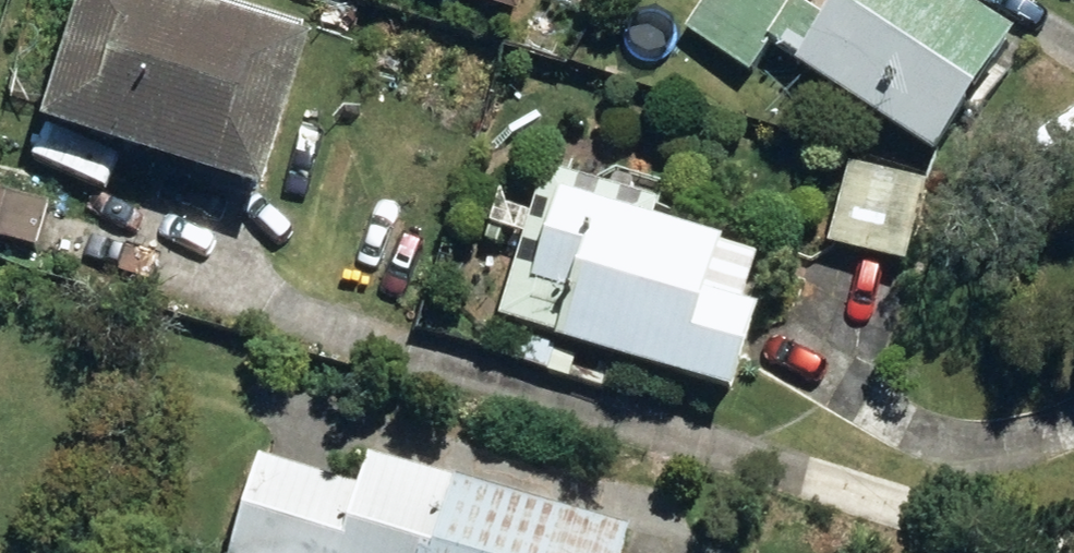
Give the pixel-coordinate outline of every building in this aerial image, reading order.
[(279,181),(327,30),(232,0),(93,0),(58,111),(279,181)] [(528,9),(531,0),(498,0),(528,9)] [(948,144),(1028,26),(987,0),(847,0),(835,18),(809,0),(699,0),(688,18),(752,62),(774,28),(805,50),(804,53),(948,144)] [(834,242),(915,261),(935,179),(854,160),(834,242)] [(505,314),(749,387),(775,301),(759,296),(773,251),(736,240),(738,234),(547,177),(505,314)] [(44,244),(55,203),(0,188),(0,233),(44,244)] [(522,363),(574,380),(582,354),(530,338),(522,363)] [(643,523),(378,450),(367,486),(267,457),(239,552),(634,552),(643,523)]
